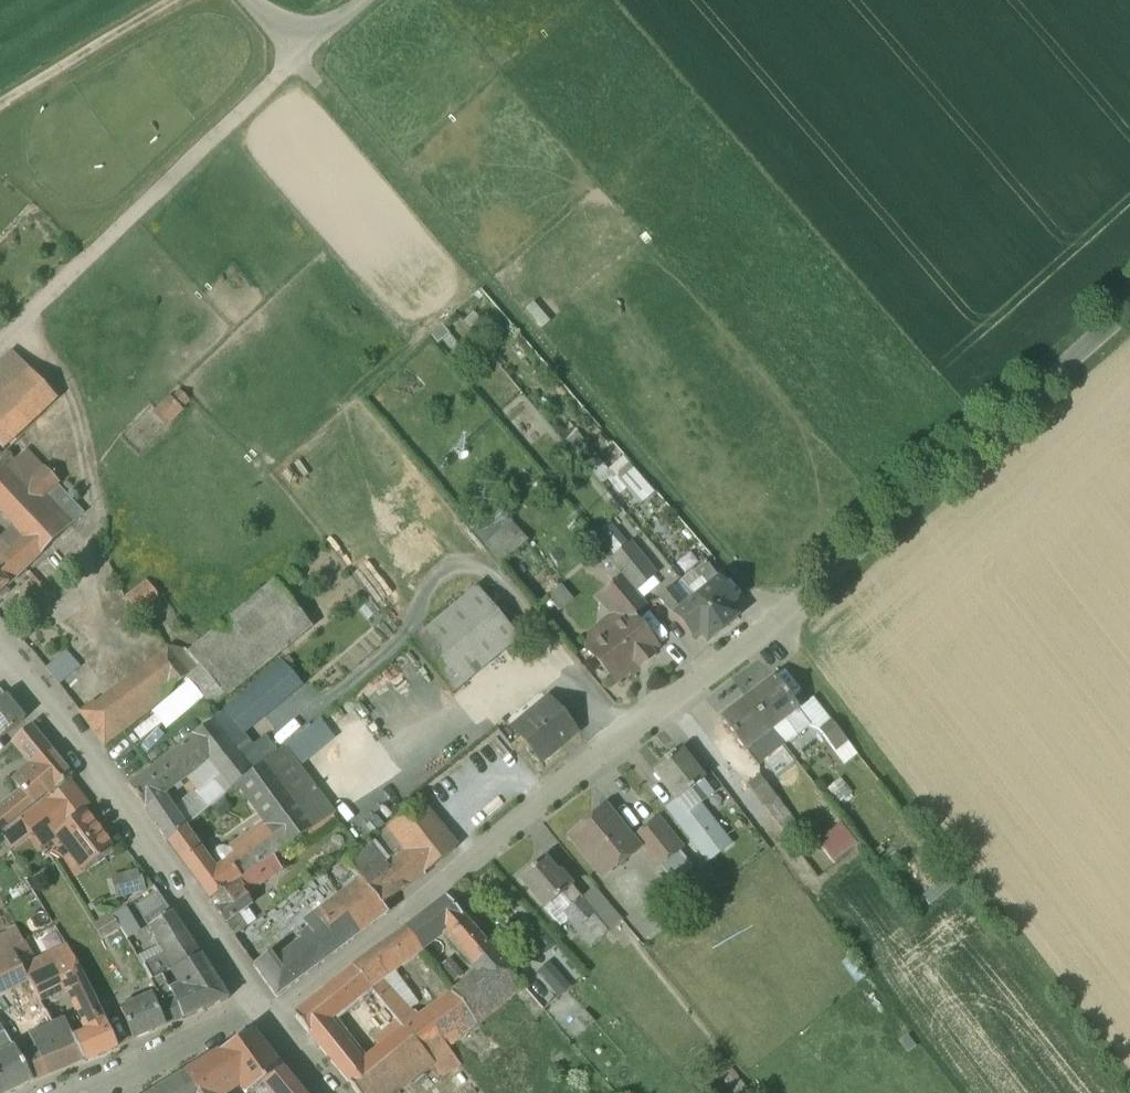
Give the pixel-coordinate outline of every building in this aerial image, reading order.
[(439,352),(461,336),(455,327),(433,344),(439,352)] [(0,369),(0,450),(3,453),(56,404),(13,357),(0,369)] [(170,403),(157,416),(167,427),(181,413),(180,413),(188,405),(179,396),(171,403),(170,403)] [(74,423),(60,407),(58,409),(72,425),(74,423)] [(0,477),(0,514),(12,527),(55,487),(24,454),(0,477)] [(603,476),(635,512),(654,495),(621,459),(603,476)] [(55,487),(12,527),(14,529),(41,557),(83,517),(55,487)] [(507,570),(528,549),(504,524),(482,545),(507,570)] [(604,524),(596,531),(607,543),(615,536),(604,524)] [(0,542),(0,581),(7,588),(41,557),(14,529),(0,542)] [(629,547),(609,564),(634,594),(654,577),(629,547)] [(704,566),(692,575),(700,584),(703,581),(711,575),(704,566)] [(290,573),(274,587),(288,603),(295,598),(293,594),(302,587),(290,573)] [(717,582),(711,575),(703,581),(709,588),(695,600),(721,633),(737,620),(729,610),(736,604),(718,581),(717,582)] [(621,580),(598,600),(619,625),(628,618),(629,620),(644,607),(621,580)] [(157,599),(146,585),(126,601),(137,615),(157,599)] [(274,587),(188,658),(198,670),(191,676),(202,689),(198,692),(213,710),(310,630),(288,603),(274,587)] [(475,590),(407,647),(415,656),(429,673),(450,699),(518,642),(475,590)] [(669,593),(659,602),(666,611),(674,605),(677,602),(669,593)] [(721,633),(695,600),(680,612),(674,605),(666,611),(672,618),(671,619),(690,641),(697,635),(705,645),(721,633)] [(619,625),(601,641),(591,640),(590,650),(587,653),(614,684),(635,666),(637,668),(650,658),(647,655),(654,649),(629,620),(628,618),(619,625)] [(22,629),(13,637),(22,645),(30,637),(22,629)] [(168,652),(81,719),(104,750),(164,704),(172,692),(188,679),(191,676),(198,670),(188,658),(188,657),(168,652)] [(415,656),(411,659),(405,653),(398,659),(403,666),(402,667),(416,684),(429,673),(415,656)] [(67,655),(46,672),(58,687),(79,670),(67,655)] [(281,665),(223,714),(236,730),(294,681),(281,665)] [(773,682),(746,702),(770,733),(784,723),(796,739),(808,729),(796,713),(773,682)] [(24,723),(5,699),(0,703),(0,742),(24,723)] [(746,702),(720,723),(744,754),(745,753),(757,769),(769,760),(757,744),(770,733),(746,702)] [(547,704),(513,732),(539,763),(573,735),(547,704)] [(236,730),(223,714),(199,735),(216,757),(207,764),(217,776),(224,770),(238,786),(240,784),(264,765),(251,749),(236,730)] [(784,723),(770,733),(783,749),(796,739),(784,723)] [(846,745),(830,724),(818,733),(834,754),(846,745)] [(318,742),(308,729),(276,755),(276,756),(284,766),(297,756),(298,758),(318,742)] [(29,730),(14,743),(24,754),(39,741),(29,730)] [(199,735),(170,759),(186,781),(192,777),(190,774),(206,762),(207,764),(216,757),(199,735)] [(264,740),(251,749),(264,765),(276,756),(276,755),(264,740)] [(71,781),(39,741),(24,754),(35,768),(15,786),(19,790),(22,795),(35,809),(71,781)] [(846,745),(834,754),(844,767),(855,758),(846,745)] [(680,754),(653,774),(675,803),(676,804),(677,804),(687,817),(699,808),(689,794),(703,783),(680,754)] [(264,765),(240,784),(256,807),(268,823),(304,796),(284,766),(276,756),(264,765)] [(170,759),(128,789),(144,811),(162,798),(186,781),(170,759)] [(217,776),(194,796),(207,811),(222,799),(238,786),(224,770),(217,776)] [(775,800),(759,779),(746,789),(762,810),(775,800)] [(268,823),(243,841),(260,866),(302,839),(332,818),(335,817),(314,789),(304,796),(268,823)] [(0,813),(0,837),(35,809),(22,795),(19,797),(0,813)] [(194,796),(178,810),(179,812),(174,815),(184,830),(206,812),(207,811),(194,796)] [(174,815),(162,798),(144,811),(167,845),(184,831),(184,830),(174,815)] [(47,802),(22,821),(42,847),(56,836),(55,834),(65,826),(47,802)] [(687,817),(677,804),(676,804),(675,803),(665,811),(692,846),(703,838),(687,817)] [(455,851),(418,804),(388,828),(408,854),(415,863),(409,867),(419,880),(455,851)] [(715,829),(699,808),(687,817),(703,838),(715,829)] [(112,851),(83,813),(65,826),(55,834),(56,836),(84,873),(112,851)] [(606,815),(592,826),(590,824),(571,839),(599,874),(614,863),(617,867),(636,852),(606,815)] [(657,824),(633,843),(656,871),(679,852),(657,824)] [(703,838),(692,846),(708,867),(731,849),(715,829),(703,838)] [(219,870),(213,862),(209,865),(184,831),(167,845),(209,903),(227,890),(227,889),(241,878),(260,866),(243,841),(228,851),(234,859),(219,870)] [(386,871),(367,847),(345,865),(380,908),(381,908),(401,892),(402,893),(419,880),(409,867),(415,863),(408,854),(386,871)] [(274,860),(256,871),(265,884),(282,872),(274,860)] [(556,878),(544,863),(532,873),(530,870),(522,877),(523,879),(520,882),(545,912),(559,900),(568,911),(569,912),(582,901),(571,888),(560,875),(556,878)] [(380,908),(345,865),(329,878),(344,895),(372,927),(387,915),(381,908),(380,908)] [(227,890),(209,903),(214,911),(224,926),(252,907),(245,897),(265,884),(256,871),(227,890)] [(117,896),(147,890),(144,876),(114,881),(117,896)] [(582,901),(569,912),(568,911),(563,916),(577,933),(594,919),(604,930),(617,920),(593,892),(582,901)] [(372,927),(344,895),(333,904),(359,937),(372,927)] [(36,897),(17,907),(22,916),(41,906),(36,897)] [(446,900),(404,931),(419,950),(435,939),(434,937),(441,931),(478,972),(482,977),(499,962),(446,900)] [(300,945),(273,965),(267,957),(253,967),(276,1000),(359,937),(333,904),(305,925),(310,932),(298,941),(300,945)] [(165,906),(144,920),(149,928),(171,914),(165,906)] [(200,957),(171,914),(149,928),(157,940),(152,942),(162,958),(172,972),(175,970),(200,957)] [(119,929),(111,916),(92,928),(100,940),(119,929)] [(591,951),(622,926),(617,920),(604,930),(594,919),(577,933),(591,951)] [(404,931),(353,969),(368,987),(379,979),(419,950),(404,931)] [(23,945),(17,932),(5,937),(12,953),(21,970),(38,963),(26,942),(23,945)] [(0,939),(0,993),(18,984),(26,980),(21,970),(12,953),(5,937),(0,939)] [(68,950),(38,963),(54,996),(65,990),(84,982),(68,950)] [(211,976),(200,957),(175,970),(186,989),(211,976)] [(162,958),(143,969),(150,983),(162,977),(171,996),(186,989),(175,970),(172,972),(162,958)] [(478,972),(450,996),(451,998),(476,1027),(521,988),(499,962),(482,977),(478,972)] [(38,963),(21,970),(26,980),(27,980),(39,1004),(40,1003),(54,996),(38,963)] [(553,968),(540,977),(559,1003),(572,993),(553,968)] [(353,969),(293,1017),(319,1050),(337,1037),(325,1022),(358,996),(368,987),(353,969)] [(186,989),(171,996),(172,1000),(182,1021),(227,1001),(211,976),(186,989)] [(162,977),(150,983),(161,1005),(172,1000),(171,996),(162,977)] [(418,1021),(379,979),(368,987),(382,1002),(396,1016),(401,1026),(405,1031),(418,1021)] [(65,990),(78,1016),(98,1007),(84,982),(65,990)] [(382,1002),(368,987),(358,996),(371,1010),(382,1002)] [(151,998),(120,1011),(134,1042),(164,1029),(155,1008),(151,998)] [(418,1021),(405,1031),(420,1051),(438,1038),(449,1052),(449,1053),(478,1029),(476,1027),(451,998),(418,1021)] [(161,1005),(155,1008),(164,1028),(182,1021),(172,1000),(161,1005)] [(382,1002),(371,1010),(387,1028),(372,1039),(381,1050),(405,1031),(401,1026),(396,1016),(382,1002)] [(78,1016),(88,1037),(74,1043),(83,1063),(84,1063),(117,1049),(105,1024),(98,1007),(78,1016)] [(35,1018),(26,1022),(32,1035),(52,1027),(45,1014),(35,1018)] [(32,1035),(28,1037),(33,1047),(15,1055),(31,1084),(47,1078),(83,1063),(74,1043),(64,1022),(52,1027),(32,1035)] [(319,1050),(354,1092),(399,1092),(432,1066),(420,1051),(405,1031),(381,1050),(368,1061),(361,1067),(356,1060),(337,1037),(319,1050)] [(217,1055),(237,1085),(243,1092),(252,1092),(264,1085),(282,1073),(251,1033),(217,1055)] [(31,1084),(15,1055),(13,1051),(4,1034),(0,1036),(0,1092),(13,1092),(31,1084)] [(438,1038),(420,1051),(432,1066),(449,1052),(438,1038)] [(449,1052),(432,1066),(444,1080),(460,1068),(449,1053),(449,1052)] [(184,1077),(194,1092),(223,1092),(237,1085),(217,1055),(184,1077)] [(363,1055),(356,1060),(361,1067),(368,1061),(363,1055)] [(264,1085),(271,1092),(298,1092),(282,1073),(264,1085)] [(169,1086),(174,1092),(194,1092),(184,1077),(169,1086)] [(728,1090),(730,1092),(743,1092),(745,1091),(738,1082),(728,1090)]
